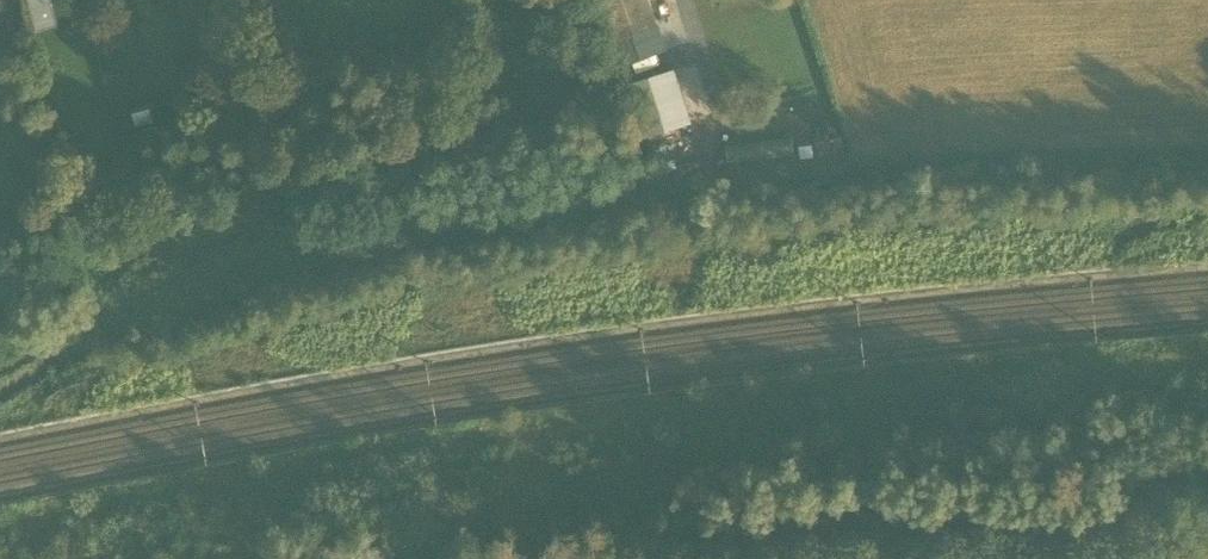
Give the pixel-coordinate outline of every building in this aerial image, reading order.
[(620,67),(653,56),(643,30),(658,24),(649,0),(595,0),(620,67)] [(695,119),(677,70),(660,75),(659,73),(625,84),(644,135),(695,119)] [(425,119),(419,105),(403,111),(409,126),(425,119)]
